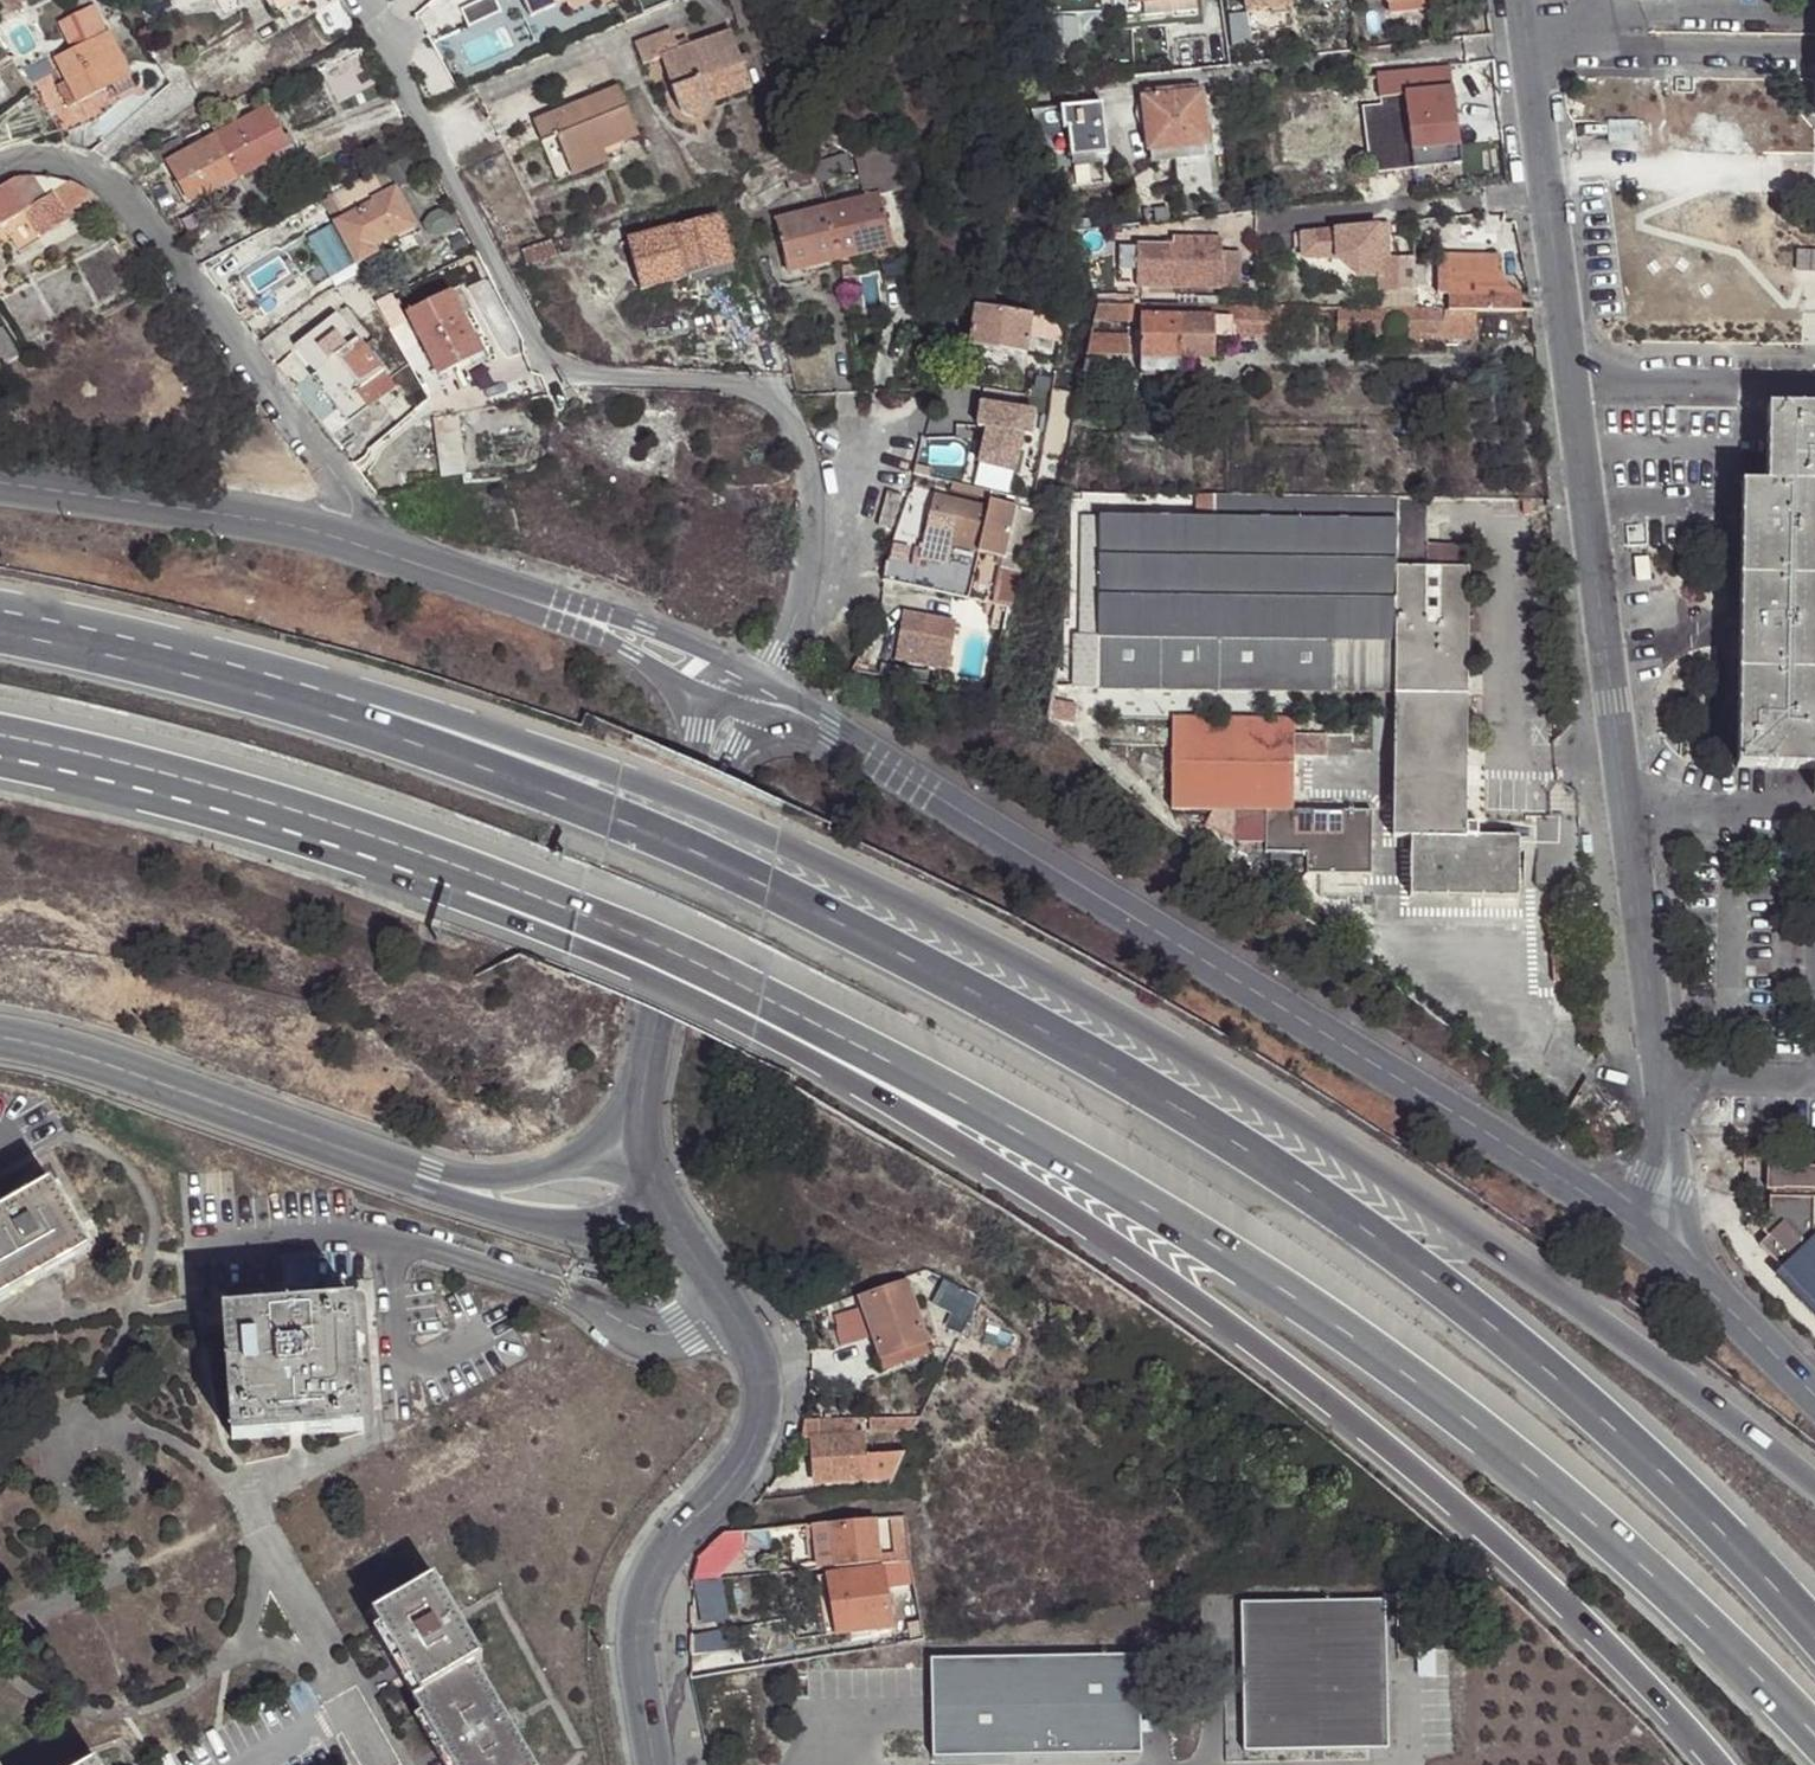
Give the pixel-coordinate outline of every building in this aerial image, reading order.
[(272,18),(304,0),(262,0),(272,18)] [(531,21),(566,5),(577,0),(522,0),(531,21)] [(596,3),(595,0),(577,0),(566,5),(571,14),(596,3)] [(596,3),(600,11),(617,3),(616,0),(595,0),(596,3)] [(1246,13),(1290,9),(1289,0),(1245,0),(1246,13)] [(1063,2),(1033,6),(1032,33),(1052,31),(1053,38),(1066,36),(1063,2)] [(57,59),(77,98),(112,81),(117,91),(134,82),(108,33),(106,34),(91,3),(58,21),(73,50),(57,59)] [(1420,5),(1387,7),(1390,20),(1422,17),(1420,5)] [(679,54),(675,48),(671,35),(635,48),(643,70),(660,63),(681,116),(685,121),(693,124),(700,122),(706,117),(708,109),(753,94),(731,35),(690,51),(679,54)] [(687,43),(675,48),(679,54),(690,51),(687,43)] [(1403,78),(1404,96),(1445,91),(1442,74),(1403,78)] [(1403,78),(1377,80),(1379,100),(1404,96),(1403,78)] [(1445,91),(1404,96),(1410,153),(1457,148),(1451,92),(1445,91)] [(569,170),(605,156),(639,141),(619,92),(532,126),(542,149),(556,142),(569,170)] [(1141,98),(1147,149),(1199,143),(1202,143),(1198,93),(1141,98)] [(214,105),(221,102),(218,95),(210,99),(214,105)] [(1404,96),(1379,100),(1380,118),(1385,118),(1389,157),(1393,156),(1410,153),(1404,96)] [(1063,128),(1067,158),(1104,154),(1099,102),(1056,106),(1059,129),(1063,128)] [(1056,106),(1029,109),(1047,160),(1067,158),(1063,128),(1059,129),(1056,106)] [(266,108),(217,134),(228,155),(238,175),(287,150),(266,108)] [(1385,118),(1380,118),(1367,120),(1372,157),(1389,157),(1385,118)] [(164,143),(172,159),(190,149),(182,134),(164,143)] [(228,155),(217,134),(190,149),(172,159),(170,160),(179,177),(181,180),(189,196),(208,187),(209,190),(238,175),(228,155)] [(1199,143),(1147,149),(1148,161),(1200,156),(1199,143)] [(855,156),(865,196),(879,193),(905,185),(897,148),(855,156)] [(850,169),(846,152),(787,167),(791,186),(850,169)] [(608,167),(605,156),(569,170),(573,182),(608,167)] [(395,187),(385,168),(334,196),(345,217),(371,202),(371,201),(395,187)] [(34,172),(14,176),(32,203),(50,192),(34,172)] [(0,184),(0,222),(26,206),(32,203),(14,176),(0,184)] [(187,206),(189,196),(181,180),(179,177),(174,179),(187,206)] [(1378,185),(1380,198),(1398,196),(1395,183),(1378,185)] [(211,193),(209,190),(208,187),(189,196),(187,206),(211,193)] [(371,202),(345,217),(334,223),(356,263),(374,253),(372,250),(393,237),(416,225),(395,187),(371,201),(371,202)] [(50,192),(32,203),(26,206),(32,218),(20,224),(21,227),(28,236),(65,215),(50,192)] [(865,196),(829,204),(841,257),(879,250),(875,236),(889,233),(879,193),(865,196)] [(776,215),(785,256),(798,254),(802,267),(841,257),(829,204),(776,215)] [(684,272),(731,261),(721,222),(628,244),(640,295),(687,284),(684,272)] [(1376,227),(1379,259),(1389,259),(1386,226),(1376,227)] [(312,236),(326,262),(344,253),(329,227),(312,236)] [(1376,227),(1299,234),(1303,258),(1336,261),(1357,279),(1379,279),(1379,293),(1384,293),(1398,293),(1398,259),(1389,259),(1379,259),(1376,227)] [(875,236),(879,250),(891,247),(889,233),(875,236)] [(372,250),(374,253),(376,259),(398,247),(393,237),(372,250)] [(1135,244),(1135,286),(1237,287),(1238,252),(1220,251),(1220,238),(1173,237),(1173,245),(1135,244)] [(555,260),(548,243),(540,247),(548,263),(555,260)] [(548,263),(540,247),(523,254),(526,272),(548,263)] [(798,254),(785,256),(788,269),(802,267),(798,254)] [(731,261),(684,272),(687,284),(733,273),(731,261)] [(1447,261),(1446,274),(1449,275),(1475,273),(1479,279),(1503,280),(1498,268),(1498,261),(1447,261)] [(1474,310),(1479,310),(1479,279),(1475,273),(1449,275),(1445,278),(1446,292),(1445,308),(1474,310)] [(1436,291),(1446,292),(1445,278),(1449,275),(1446,274),(1436,275),(1436,291)] [(1532,311),(1529,300),(1503,280),(1479,279),(1479,310),(1525,311),(1532,311)] [(1398,293),(1384,293),(1384,308),(1398,308),(1398,293)] [(467,348),(479,342),(453,295),(409,318),(444,380),(475,363),(467,348)] [(311,317),(319,325),(336,311),(331,300),(311,317)] [(969,341),(975,309),(946,304),(940,336),(969,341)] [(1123,314),(1123,305),(1112,305),(1113,313),(1123,314)] [(1199,317),(1200,306),(1140,306),(1140,319),(1199,317)] [(1277,333),(1278,308),(1200,306),(1199,317),(1213,319),(1213,332),(1277,333)] [(1474,332),(1474,310),(1445,308),(1419,309),(1398,308),(1384,308),(1338,307),(1338,330),(1474,332)] [(1025,356),(1032,318),(975,309),(969,341),(969,347),(1025,356)] [(294,342),(315,369),(335,355),(358,338),(336,311),(319,325),(294,342)] [(1213,319),(1199,317),(1140,319),(1141,356),(1179,356),(1213,356),(1213,332),(1213,319)] [(11,353),(21,347),(3,323),(0,325),(0,334),(11,353)] [(1091,335),(1085,356),(1108,355),(1125,355),(1123,336),(1091,335)] [(381,369),(358,338),(335,355),(360,387),(381,369)] [(482,340),(479,342),(467,348),(475,363),(477,367),(492,359),(482,340)] [(335,355),(315,369),(340,401),(359,387),(360,387),(335,355)] [(1085,356),(1081,372),(1107,371),(1108,355),(1085,356)] [(1177,367),(1179,356),(1141,356),(1140,367),(1177,367)] [(360,387),(359,387),(370,401),(393,385),(381,369),(360,387)] [(1038,395),(1042,374),(1027,371),(1022,392),(1038,395)] [(1052,397),(1055,376),(1042,374),(1038,395),(1052,397)] [(370,401),(359,387),(340,401),(353,416),(370,401)] [(1051,413),(981,401),(975,431),(995,435),(993,445),(1013,449),(1015,437),(1044,442),(1051,413)] [(1770,414),(1770,491),(1814,492),(1814,414),(1770,414)] [(437,456),(460,453),(457,416),(433,418),(437,456)] [(1770,491),(1744,492),(1744,506),(1744,517),(1814,517),(1814,492),(1770,491)] [(1394,519),(1396,499),(1177,495),(1099,494),(1097,511),(1097,518),(1394,519)] [(934,496),(926,528),(951,534),(949,546),(1003,558),(1005,547),(1022,551),(1030,510),(989,501),(988,508),(934,496)] [(1425,547),(1425,500),(1396,499),(1394,519),(1395,566),(1395,583),(1469,583),(1466,548),(1425,547)] [(1097,637),(1097,518),(1097,511),(1086,512),(1086,630),(1079,631),(1079,682),(1104,681),(1105,687),(1344,690),(1345,638),(1097,637)] [(1744,517),(1743,551),(1742,586),(1814,587),(1814,517),(1744,517)] [(1395,566),(1394,519),(1097,518),(1097,637),(1345,638),(1395,639),(1395,583),(1395,566)] [(951,534),(926,528),(922,540),(949,546),(951,534)] [(1648,557),(1633,558),(1635,582),(1650,581),(1648,557)] [(1019,572),(1002,567),(996,598),(1010,610),(1019,572)] [(1395,583),(1395,639),(1393,693),(1394,791),(1466,792),(1469,583),(1395,583)] [(1740,681),(1814,680),(1814,587),(1742,586),(1741,636),(1740,681)] [(953,622),(904,614),(900,634),(950,643),(953,622)] [(945,670),(950,643),(900,634),(896,662),(945,670)] [(1393,693),(1395,639),(1345,638),(1344,690),(1393,693)] [(881,676),(928,684),(930,673),(882,666),(881,676)] [(945,683),(946,675),(934,673),(933,682),(945,683)] [(1740,681),(1740,733),(1740,774),(1814,774),(1814,680),(1740,681)] [(1331,820),(1331,811),(1291,811),(1292,720),(1170,718),(1170,810),(1238,811),(1265,812),(1264,844),(1264,853),(1306,853),(1305,874),(1370,874),(1370,810),(1344,810),(1345,821),(1331,820)] [(1517,793),(1466,792),(1394,791),(1392,837),(1409,837),(1408,894),(1517,895),(1517,793)] [(1344,810),(1331,811),(1331,820),(1345,821),(1344,810)] [(1264,844),(1265,812),(1238,811),(1237,844),(1264,844)] [(1569,936),(1551,937),(1553,979),(1571,979),(1569,936)] [(1766,1170),(1765,1192),(1771,1192),(1771,1201),(1769,1201),(1768,1228),(1761,1235),(1766,1240),(1758,1247),(1780,1271),(1774,1277),(1814,1321),(1814,1171),(1766,1170)] [(81,1240),(47,1179),(0,1206),(0,1287),(81,1240)] [(883,1358),(925,1343),(904,1283),(861,1298),(883,1358)] [(352,1296),(221,1309),(231,1441),(362,1431),(352,1296)] [(929,1354),(925,1343),(883,1358),(878,1359),(883,1369),(929,1354)] [(921,1415),(871,1417),(871,1428),(916,1426),(921,1415)] [(804,1419),(800,1437),(814,1437),(857,1434),(856,1417),(804,1419)] [(862,1435),(857,1434),(814,1437),(816,1479),(864,1476),(863,1452),(862,1435)] [(893,1475),(905,1450),(863,1452),(864,1476),(893,1475)] [(889,1486),(893,1475),(864,1476),(864,1488),(889,1486)] [(903,1514),(874,1517),(876,1526),(893,1526),(899,1558),(910,1558),(903,1514)] [(874,1517),(832,1520),(835,1565),(879,1561),(876,1526),(874,1517)] [(816,1522),(807,1522),(808,1530),(816,1529),(816,1522)] [(723,1583),(733,1539),(707,1533),(696,1577),(723,1583)] [(883,1568),(830,1576),(840,1633),(892,1625),(883,1568)] [(418,1700),(473,1668),(480,1664),(433,1580),(371,1616),(418,1700)] [(1384,1600),(1239,1601),(1241,1752),(1386,1750),(1384,1600)] [(1138,1655),(930,1657),(932,1755),(1139,1753),(1138,1655)] [(418,1700),(412,1704),(445,1764),(527,1764),(473,1668),(418,1700)]
